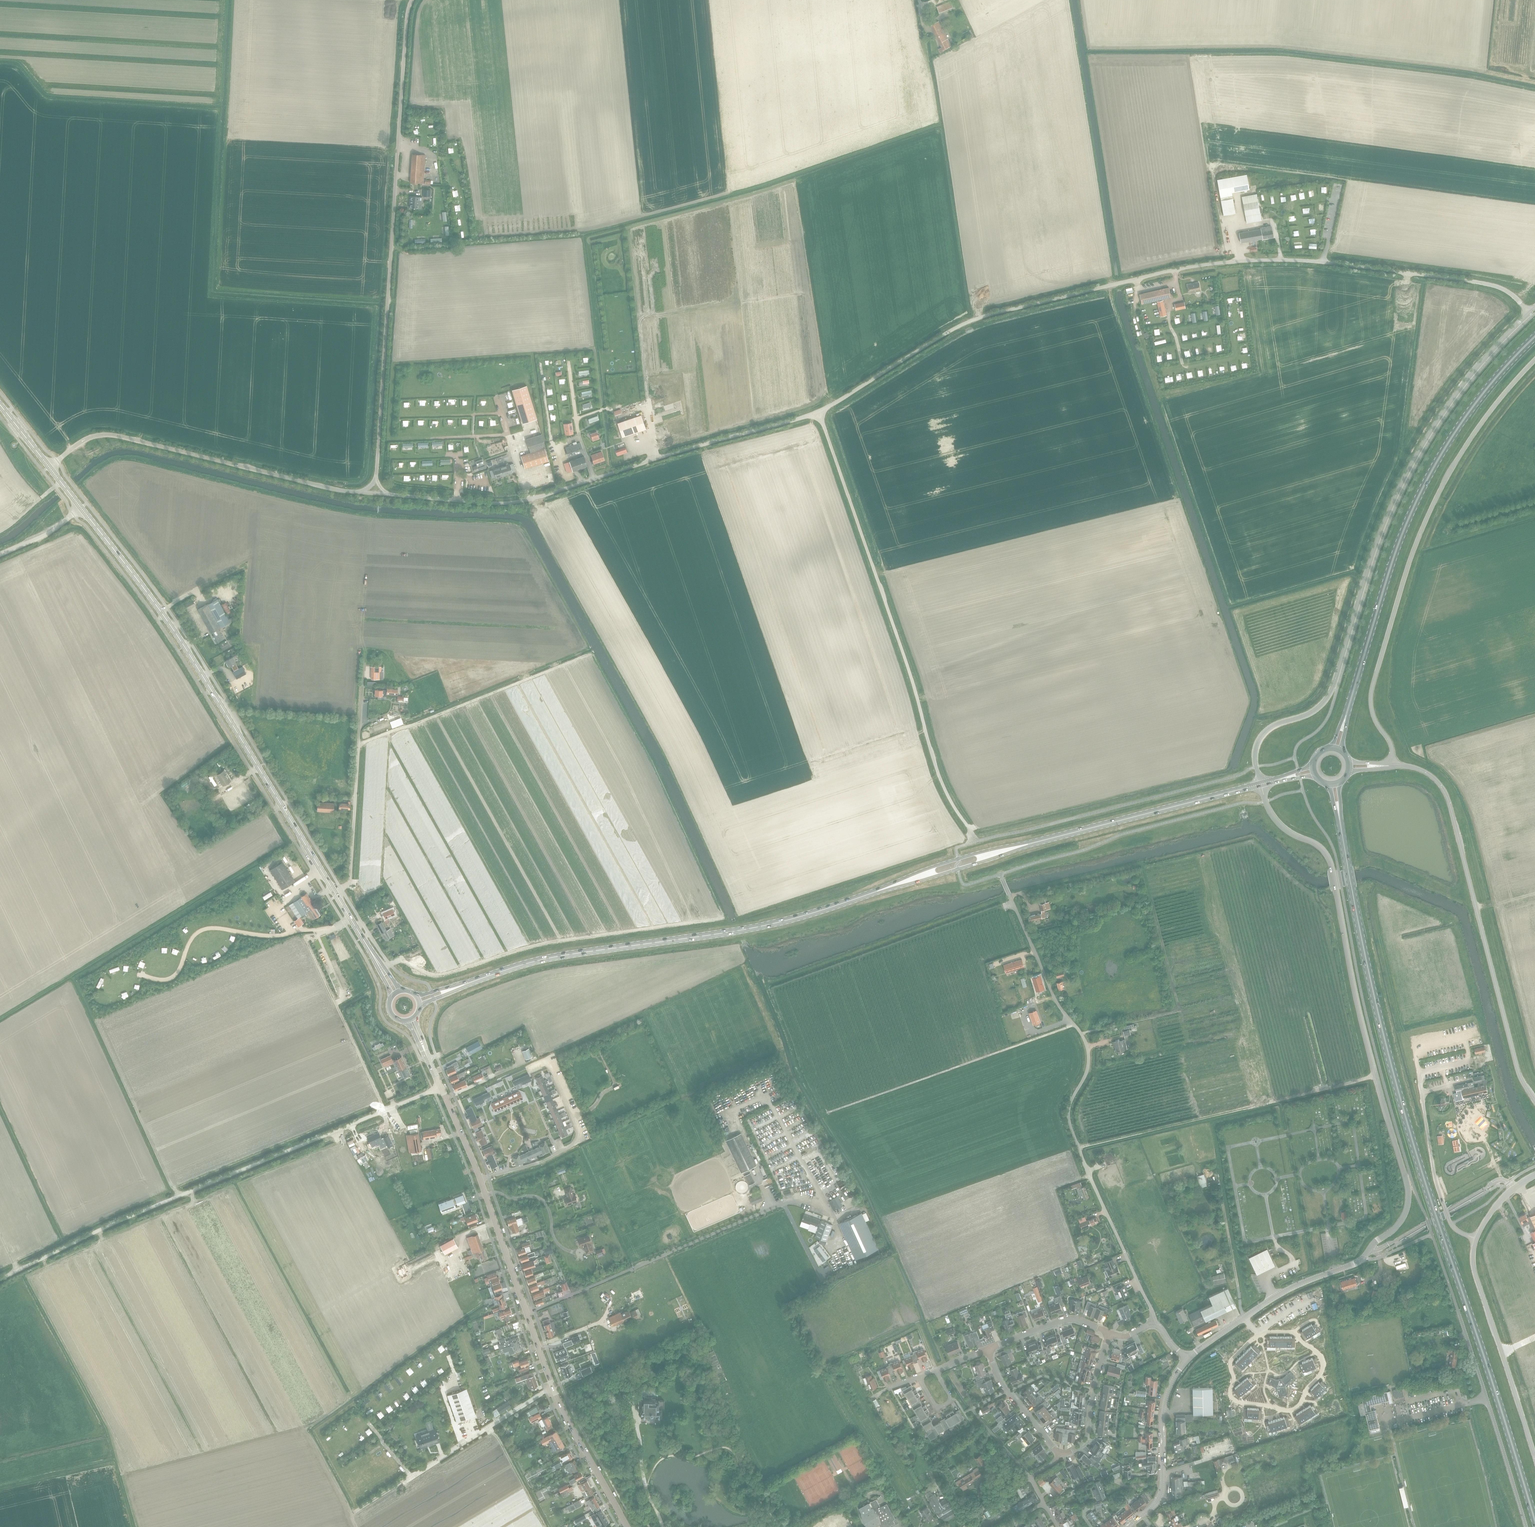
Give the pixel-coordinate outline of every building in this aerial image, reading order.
[(951,1),(937,7),(939,13),(953,7),(951,1)] [(939,21),(931,25),(942,47),(938,49),(940,52),(943,51),(943,50),(951,46),(939,21)] [(424,180),(425,155),(412,154),(410,182),(431,184),(431,180),(424,180)] [(1223,215),(1235,213),(1232,192),(1249,189),(1246,174),(1217,179),(1223,215)] [(1247,223),(1262,220),(1257,194),(1242,196),(1247,223)] [(421,209),(422,197),(410,196),(409,208),(421,209)] [(1241,242),(1273,236),(1271,226),(1260,228),(1260,229),(1239,233),(1241,242)] [(1199,282),(1188,284),(1189,293),(1201,290),(1199,282)] [(1169,287),(1140,294),(1142,303),(1171,297),(1169,287)] [(1157,301),(1160,316),(1166,315),(1163,300),(1157,301)] [(1176,310),(1185,308),(1184,302),(1174,304),(1176,310)] [(526,385),(512,390),(522,423),(537,419),(526,385)] [(641,414),(618,422),(623,437),(646,429),(641,414)] [(571,423),(563,424),(565,435),(573,434),(571,423)] [(530,453),(521,456),(524,468),(548,461),(544,448),(545,448),(541,434),(526,439),(530,453)] [(567,454),(582,449),(580,442),(565,448),(567,454)] [(591,455),(594,464),(604,460),(601,452),(591,455)] [(569,461),(572,471),(587,466),(584,456),(569,461)] [(477,466),(473,467),(474,471),(485,467),(482,459),(475,461),(477,466)] [(501,467),(504,475),(515,471),(513,465),(510,466),(509,464),(501,467)] [(504,475),(501,467),(490,470),(492,478),(504,475)] [(218,629),(229,622),(225,615),(231,612),(226,602),(220,605),(216,599),(197,610),(215,643),(223,639),(218,629)] [(186,610),(195,606),(192,600),(183,605),(186,610)] [(232,600),(227,602),(231,610),(237,607),(232,600)] [(233,657),(236,656),(235,653),(232,655),(232,656),(225,660),(228,666),(236,663),(233,657)] [(251,669),(248,664),(241,667),(244,673),(251,669)] [(381,666),(372,666),(371,678),(379,678),(379,671),(381,671),(381,666)] [(223,786),(230,781),(224,770),(216,774),(223,786)] [(333,812),(334,802),(318,802),(317,811),(333,812)] [(282,889),(295,881),(283,862),(270,870),(282,889)] [(306,893),(304,894),(301,896),(301,897),(289,905),(298,918),(307,912),(310,917),(311,916),(313,919),(316,918),(321,914),(306,893)] [(1038,898),(1040,904),(1042,913),(1027,916),(1029,921),(1045,917),(1044,910),(1051,909),(1049,902),(1046,903),(1044,897),(1038,898)] [(396,914),(393,908),(384,912),(386,918),(396,914)] [(381,921),(376,924),(385,940),(394,935),(390,929),(387,932),(381,921)] [(1022,959),(1003,965),(1006,972),(1024,967),(1022,959)] [(1032,977),(1036,991),(1044,988),(1040,975),(1032,977)] [(1036,1010),(1029,1013),(1033,1024),(1040,1022),(1036,1010)] [(1117,1051),(1125,1049),(1122,1039),(1113,1042),(1114,1046),(1116,1046),(1117,1051)] [(469,1054),(482,1047),(478,1040),(465,1047),(469,1054)] [(528,1048),(522,1051),(526,1059),(532,1056),(528,1048)] [(383,1065),(392,1061),(390,1056),(381,1060),(383,1065)] [(401,1056),(393,1059),(402,1078),(410,1074),(401,1056)] [(452,1066),(446,1069),(448,1075),(456,1071),(455,1067),(459,1065),(456,1060),(451,1063),(452,1066)] [(458,1076),(466,1073),(464,1070),(449,1077),(451,1082),(459,1079),(458,1076)] [(481,1072),(472,1076),(474,1081),(483,1077),(481,1072)] [(531,1080),(528,1074),(513,1081),(514,1084),(522,1081),(523,1083),(531,1080)] [(561,1136),(567,1134),(565,1129),(567,1128),(566,1125),(564,1126),(560,1117),(562,1116),(561,1113),(559,1114),(555,1106),(557,1105),(556,1102),(553,1103),(550,1095),(552,1093),(551,1090),(548,1091),(545,1083),(547,1082),(546,1079),(543,1080),(541,1075),(536,1078),(561,1136)] [(1482,1080),(1481,1075),(1475,1077),(1476,1082),(1479,1082),(1480,1086),(1475,1087),(1473,1081),(1455,1085),(1457,1092),(1454,1093),(1456,1101),(1465,1099),(1465,1098),(1479,1094),(1488,1092),(1486,1084),(1487,1084),(1488,1083),(1488,1081),(1488,1080),(1487,1079),(1486,1079),(1482,1080)] [(460,1081),(453,1085),(455,1090),(462,1087),(467,1085),(464,1079),(460,1081)] [(519,1091),(512,1094),(515,1101),(522,1098),(519,1091)] [(483,1099),(490,1096),(488,1092),(473,1099),(475,1104),(484,1100),(483,1099)] [(512,1094),(505,1097),(509,1104),(515,1101),(512,1094)] [(505,1097),(499,1100),(502,1107),(509,1104),(505,1097)] [(499,1100),(492,1103),(495,1111),(502,1107),(499,1100)] [(469,1107),(469,1108),(465,1109),(467,1114),(465,1115),(466,1118),(469,1117),(471,1121),(470,1121),(473,1128),(482,1124),(479,1117),(476,1119),(471,1107),(471,1106),(469,1107)] [(437,1135),(441,1135),(440,1128),(422,1131),(423,1134),(421,1135),(422,1140),(437,1137),(437,1135)] [(479,1140),(481,1145),(487,1143),(481,1129),(475,1132),(478,1137),(475,1138),(477,1141),(479,1140)] [(381,1138),(379,1132),(373,1135),(372,1134),(367,1137),(370,1142),(369,1143),(372,1147),(379,1144),(381,1148),(387,1145),(387,1146),(393,1144),(388,1134),(383,1137),(381,1138)] [(741,1172),(757,1165),(741,1132),(726,1140),(741,1172)] [(410,1150),(410,1152),(406,1153),(407,1163),(412,1162),(412,1167),(424,1166),(419,1133),(407,1135),(408,1137),(402,1138),(403,1147),(405,1147),(406,1150),(410,1150)] [(543,1154),(549,1151),(545,1142),(539,1145),(540,1146),(519,1156),(518,1154),(512,1157),(516,1166),(523,1163),(522,1162),(526,1160),(527,1162),(531,1160),(530,1158),(542,1152),(543,1154)] [(497,1165),(492,1154),(495,1153),(492,1146),(483,1150),(486,1157),(488,1160),(485,1161),(487,1164),(489,1163),(491,1168),(497,1165)] [(429,1158),(431,1158),(433,1165),(438,1165),(435,1147),(427,1148),(429,1158)] [(369,1172),(366,1173),(368,1178),(371,1177),(372,1180),(378,1178),(376,1175),(374,1176),(370,1165),(367,1166),(369,1172)] [(749,1185),(755,1182),(751,1172),(744,1175),(749,1185)] [(1084,1199),(1089,1197),(1085,1186),(1082,1187),(1080,1182),(1071,1186),(1072,1189),(1076,1187),(1079,1196),(1083,1195),(1084,1199)] [(564,1197),(567,1205),(577,1201),(575,1194),(573,1194),(570,1186),(564,1188),(567,1196),(564,1197)] [(760,1193),(749,1198),(752,1205),(763,1200),(760,1193)] [(452,1198),(438,1203),(441,1212),(446,1210),(446,1209),(450,1208),(450,1209),(456,1207),(454,1204),(457,1203),(457,1205),(465,1202),(463,1194),(455,1197),(455,1198),(453,1199),(452,1198)] [(856,1259),(878,1248),(862,1212),(839,1223),(856,1259)] [(465,1216),(460,1217),(462,1222),(466,1220),(468,1224),(478,1220),(475,1214),(465,1217),(465,1216)] [(509,1225),(510,1225),(513,1232),(519,1230),(517,1225),(523,1224),(521,1217),(516,1219),(515,1216),(513,1216),(512,1214),(507,1215),(508,1218),(507,1218),(509,1225)] [(816,1232),(818,1226),(820,1220),(804,1214),(802,1221),(810,1224),(808,1230),(816,1232)] [(1519,1217),(1522,1223),(1527,1220),(1533,1231),(1530,1232),(1534,1241),(1534,1214),(1527,1218),(1526,1214),(1519,1217)] [(1097,1222),(1096,1217),(1087,1221),(1085,1216),(1078,1219),(1082,1228),(1097,1222)] [(826,1241),(832,1224),(821,1220),(815,1237),(826,1241)] [(480,1261),(487,1259),(478,1234),(467,1238),(473,1254),(475,1253),(477,1258),(479,1257),(480,1261)] [(591,1242),(589,1235),(578,1238),(581,1246),(584,1245),(586,1253),(593,1251),(590,1243),(591,1242)] [(445,1253),(458,1246),(453,1237),(440,1245),(445,1253)] [(526,1252),(531,1251),(529,1246),(530,1245),(529,1241),(521,1244),(523,1247),(517,1249),(519,1255),(526,1253),(526,1252)] [(828,1258),(819,1247),(814,1251),(822,1262),(828,1258)] [(595,1250),(598,1257),(604,1255),(602,1248),(595,1250)] [(1267,1249),(1249,1258),(1256,1273),(1261,1268),(1273,1261),(1267,1249)] [(528,1256),(532,1254),(532,1252),(519,1256),(521,1262),(529,1259),(528,1256)] [(1106,1266),(1104,1267),(1106,1270),(1107,1270),(1110,1277),(1120,1273),(1117,1266),(1114,1267),(1113,1264),(1114,1264),(1112,1259),(1104,1262),(1106,1266)] [(536,1260),(522,1264),(524,1270),(531,1267),(535,1266),(534,1263),(537,1262),(536,1260)] [(532,1271),(536,1269),(543,1267),(542,1265),(524,1271),(526,1276),(533,1274),(532,1271)] [(401,1278),(407,1275),(403,1267),(397,1270),(401,1278)] [(484,1279),(486,1283),(489,1282),(490,1283),(492,1282),(493,1285),(492,1285),(492,1286),(493,1286),(500,1283),(498,1277),(497,1277),(495,1272),(487,1275),(488,1277),(484,1279)] [(536,1278),(539,1277),(538,1273),(526,1277),(529,1284),(537,1281),(536,1278)] [(1087,1275),(1078,1279),(1081,1287),(1091,1283),(1087,1275)] [(1357,1284),(1355,1277),(1341,1281),(1343,1289),(1357,1284)] [(541,1284),(545,1283),(544,1280),(529,1285),(531,1292),(539,1289),(537,1284),(541,1283),(541,1284)] [(500,1283),(493,1286),(494,1288),(492,1289),(493,1292),(495,1291),(502,1288),(500,1283)] [(1121,1283),(1113,1287),(1116,1293),(1118,1292),(1120,1298),(1128,1295),(1126,1289),(1125,1285),(1122,1286),(1121,1283)] [(534,1299),(542,1296),(545,1295),(544,1292),(550,1290),(549,1287),(532,1293),(534,1299)] [(1194,1325),(1226,1310),(1235,1306),(1228,1287),(1209,1296),(1209,1297),(1207,1299),(1210,1304),(1188,1314),(1194,1325)] [(628,1305),(644,1297),(640,1290),(624,1297),(628,1305)] [(502,1294),(492,1297),(495,1305),(498,1304),(502,1302),(502,1304),(506,1302),(504,1296),(503,1297),(502,1294)] [(543,1300),(550,1297),(550,1295),(535,1300),(536,1305),(544,1302),(543,1300)] [(1049,1306),(1052,1313),(1058,1311),(1058,1312),(1062,1310),(1060,1304),(1063,1303),(1060,1295),(1054,1298),(1055,1301),(1054,1301),(1055,1303),(1049,1306)] [(1080,1301),(1071,1299),(1069,1309),(1076,1310),(1076,1308),(1079,1308),(1080,1301)] [(1094,1316),(1095,1313),(1097,1308),(1095,1307),(1096,1304),(1087,1301),(1085,1308),(1088,1310),(1087,1313),(1094,1316)] [(492,1309),(494,1313),(502,1310),(501,1308),(507,1306),(506,1302),(502,1304),(502,1302),(498,1304),(499,1307),(492,1309)] [(1032,1313),(1035,1320),(1045,1316),(1048,1314),(1045,1305),(1041,1306),(1042,1309),(1032,1313)] [(1130,1315),(1129,1313),(1128,1309),(1129,1309),(1127,1305),(1119,1309),(1123,1318),(1117,1321),(1119,1325),(1130,1319),(1129,1316),(1130,1315)] [(1105,1316),(1106,1313),(1108,1309),(1099,1306),(1098,1308),(1097,1308),(1095,1313),(1094,1316),(1101,1319),(1102,1315),(1105,1316)] [(512,1314),(509,1308),(502,1311),(502,1310),(494,1313),(483,1316),(484,1319),(499,1313),(500,1315),(499,1315),(500,1317),(501,1317),(501,1318),(502,1317),(503,1321),(510,1318),(509,1315),(512,1314)] [(632,1320),(641,1316),(638,1308),(629,1312),(628,1310),(621,1313),(620,1312),(609,1317),(613,1326),(631,1317),(632,1320)] [(1013,1320),(1010,1313),(1009,1308),(1003,1310),(1007,1319),(1002,1321),(1006,1331),(1013,1328),(1010,1321),(1013,1320)] [(1187,1318),(1185,1313),(1187,1312),(1186,1309),(1183,1310),(1182,1308),(1175,1312),(1180,1322),(1187,1318)] [(1028,1316),(1026,1313),(1025,1310),(1015,1314),(1016,1317),(1017,1316),(1021,1325),(1027,1323),(1025,1317),(1028,1316)] [(543,1321),(544,1325),(548,1336),(554,1334),(552,1329),(555,1328),(553,1322),(550,1323),(549,1319),(543,1321)] [(1198,1335),(1218,1325),(1215,1320),(1195,1329),(1198,1335)] [(1311,1324),(1307,1327),(1312,1335),(1319,1331),(1315,1323),(1312,1325),(1311,1324)] [(989,1327),(982,1329),(986,1339),(992,1337),(993,1336),(991,1331),(995,1329),(992,1324),(988,1325),(989,1327)] [(1065,1338),(1075,1334),(1072,1327),(1063,1331),(1062,1331),(1063,1334),(1061,1335),(1063,1340),(1064,1343),(1067,1342),(1065,1338)] [(1302,1331),(1300,1332),(1305,1340),(1312,1335),(1307,1327),(1302,1330),(1302,1331)] [(1089,1340),(1097,1344),(1100,1338),(1093,1335),(1094,1332),(1087,1329),(1086,1333),(1088,1333),(1086,1339),(1089,1340)] [(964,1335),(969,1346),(976,1343),(975,1341),(976,1341),(976,1340),(979,1339),(976,1331),(972,1333),(971,1333),(964,1335)] [(1055,1334),(1050,1336),(1054,1345),(1057,1344),(1058,1346),(1060,1346),(1061,1348),(1064,1347),(1061,1340),(1061,1339),(1058,1340),(1055,1334)] [(505,1347),(520,1342),(518,1336),(510,1340),(510,1342),(507,1343),(504,1337),(499,1339),(500,1343),(503,1342),(505,1347)] [(1054,1345),(1050,1336),(1045,1338),(1048,1344),(1045,1345),(1046,1349),(1048,1353),(1051,1352),(1050,1350),(1055,1348),(1054,1345)] [(1270,1337),(1267,1337),(1267,1346),(1275,1346),(1275,1336),(1270,1336),(1270,1337)] [(1292,1336),(1286,1336),(1286,1346),(1295,1346),(1295,1337),(1292,1337),(1292,1336)] [(946,1347),(948,1354),(956,1351),(956,1352),(961,1350),(957,1341),(948,1345),(949,1346),(946,1347)] [(1037,1341),(1032,1343),(1035,1352),(1038,1351),(1039,1353),(1044,1352),(1042,1345),(1039,1346),(1037,1341)] [(520,1342),(505,1347),(506,1346),(507,1349),(512,1347),(514,1351),(522,1348),(520,1342)] [(1135,1342),(1130,1344),(1134,1353),(1137,1352),(1138,1354),(1144,1351),(1140,1345),(1137,1347),(1135,1342)] [(1035,1352),(1032,1343),(1026,1345),(1028,1350),(1026,1351),(1028,1358),(1033,1356),(1032,1353),(1035,1352)] [(1134,1353),(1130,1344),(1124,1347),(1127,1352),(1124,1353),(1127,1360),(1132,1357),(1131,1355),(1134,1353)] [(1251,1346),(1247,1350),(1254,1356),(1260,1350),(1253,1344),(1251,1346)] [(1086,1349),(1085,1355),(1094,1357),(1096,1352),(1092,1350),(1092,1348),(1084,1345),(1083,1348),(1086,1349)] [(1451,1354),(1448,1365),(1455,1366),(1457,1357),(1455,1357),(1456,1350),(1454,1350),(1455,1346),(1449,1345),(1448,1353),(1451,1354)] [(1001,1355),(1004,1365),(1011,1362),(1008,1353),(1012,1351),(1010,1347),(1003,1350),(1005,1354),(1001,1355)] [(1122,1355),(1119,1349),(1114,1347),(1113,1352),(1112,1352),(1111,1359),(1120,1362),(1122,1355)] [(565,1348),(554,1352),(557,1360),(568,1356),(565,1348)] [(913,1351),(914,1353),(917,1360),(920,1358),(921,1358),(922,1361),(927,1358),(926,1355),(925,1352),(923,1348),(917,1351),(917,1350),(913,1351)] [(1247,1350),(1243,1354),(1250,1360),(1254,1356),(1247,1350)] [(917,1361),(917,1360),(914,1353),(911,1354),(911,1355),(905,1358),(906,1362),(907,1365),(908,1365),(909,1368),(914,1366),(913,1363),(914,1362),(914,1363),(917,1361)] [(1243,1354),(1239,1357),(1246,1364),(1250,1360),(1243,1354)] [(1094,1357),(1085,1355),(1083,1360),(1081,1360),(1080,1363),(1089,1365),(1090,1362),(1093,1363),(1094,1357)] [(1236,1362),(1234,1364),(1240,1371),(1246,1364),(1239,1357),(1235,1361),(1236,1362)] [(521,1367),(530,1364),(527,1358),(519,1361),(519,1359),(513,1362),(514,1364),(520,1362),(521,1367)] [(1312,1358),(1307,1360),(1310,1368),(1318,1365),(1315,1358),(1312,1359),(1312,1358)] [(890,1365),(892,1371),(896,1370),(895,1370),(897,1369),(898,1372),(903,1370),(902,1367),(900,1363),(899,1360),(893,1363),(892,1362),(889,1363),(890,1365)] [(1302,1363),(1299,1364),(1302,1371),(1310,1368),(1307,1360),(1302,1362),(1302,1363)] [(572,1374),(569,1363),(561,1366),(562,1370),(563,1373),(564,1377),(565,1376),(566,1377),(569,1376),(568,1375),(572,1374)] [(975,1376),(976,1380),(985,1376),(984,1373),(986,1372),(982,1363),(975,1365),(979,1375),(975,1376)] [(1077,1372),(1080,1372),(1090,1375),(1091,1369),(1088,1368),(1089,1365),(1080,1363),(1077,1372)] [(893,1373),(892,1371),(890,1365),(887,1366),(887,1367),(880,1370),(883,1377),(884,1380),(890,1378),(888,1375),(890,1374),(890,1375),(893,1373)] [(1109,1365),(1107,1373),(1118,1376),(1120,1369),(1109,1365)] [(590,1366),(580,1370),(583,1376),(592,1371),(590,1366)] [(1009,1376),(1012,1384),(1023,1379),(1020,1372),(1018,1373),(1016,1368),(1010,1370),(1012,1375),(1009,1376)] [(1277,1379),(1270,1377),(1268,1383),(1277,1386),(1280,1395),(1286,1394),(1285,1385),(1294,1377),(1290,1371),(1282,1378),(1277,1379)] [(530,1388),(538,1386),(533,1372),(515,1378),(517,1382),(526,1378),(530,1388)] [(1090,1375),(1080,1372),(1079,1376),(1076,1375),(1075,1380),(1084,1383),(1085,1380),(1088,1381),(1090,1375)] [(863,1378),(866,1384),(868,1383),(870,1389),(877,1386),(873,1378),(872,1378),(871,1375),(863,1378)] [(1157,1380),(1150,1380),(1151,1377),(1146,1376),(1145,1383),(1150,1384),(1149,1394),(1156,1395),(1157,1380)] [(1247,1377),(1243,1381),(1249,1388),(1256,1383),(1250,1376),(1248,1378),(1247,1377)] [(984,1387),(986,1393),(994,1390),(991,1384),(992,1383),(991,1380),(985,1382),(984,1378),(975,1381),(978,1388),(981,1386),(982,1387),(984,1387)] [(1318,1382),(1315,1385),(1321,1392),(1327,1386),(1321,1380),(1319,1382),(1318,1382)] [(1243,1381),(1239,1384),(1245,1392),(1249,1388),(1243,1381)] [(1235,1389),(1233,1390),(1238,1397),(1245,1392),(1239,1384),(1235,1388),(1235,1389)] [(905,1393),(908,1398),(918,1392),(916,1389),(913,1390),(912,1389),(913,1388),(911,1385),(902,1390),(904,1393),(905,1393)] [(1311,1390),(1309,1392),(1315,1398),(1321,1392),(1315,1385),(1310,1389),(1311,1390)] [(1022,1396),(1026,1401),(1034,1395),(1032,1392),(1034,1390),(1031,1386),(1025,1390),(1027,1393),(1022,1396)] [(1193,1414),(1192,1414),(1176,1414),(1176,1423),(1185,1423),(1185,1421),(1192,1420),(1192,1419),(1203,1419),(1203,1414),(1213,1414),(1212,1387),(1193,1388),(1193,1414)] [(1404,1396),(1402,1387),(1393,1390),(1395,1398),(1404,1396)] [(457,1421),(476,1415),(466,1388),(447,1394),(457,1421)] [(503,1394),(508,1401),(515,1397),(510,1389),(503,1394)] [(1072,1398),(1075,1398),(1084,1399),(1085,1397),(1085,1394),(1079,1393),(1080,1390),(1073,1389),(1072,1395),(1072,1398)] [(1365,1412),(1365,1414),(1369,1429),(1379,1427),(1375,1410),(1371,1411),(1370,1405),(1389,1400),(1386,1391),(1362,1398),(1363,1402),(1364,1402),(1365,1404),(1363,1405),(1365,1412)] [(910,1403),(912,1406),(920,1401),(918,1398),(918,1399),(917,1397),(920,1396),(918,1392),(908,1398),(911,1403),(910,1403)] [(1034,1395),(1026,1401),(1030,1405),(1034,1402),(1036,1404),(1042,1399),(1039,1395),(1036,1397),(1034,1395)] [(664,1409),(664,1400),(657,1400),(651,1400),(651,1397),(645,1397),(645,1398),(643,1398),(643,1400),(638,1400),(638,1404),(638,1408),(641,1408),(641,1415),(641,1416),(643,1417),(645,1417),(646,1416),(646,1415),(647,1415),(647,1414),(655,1414),(655,1416),(656,1416),(657,1417),(659,1417),(660,1416),(661,1416),(661,1409),(664,1409)] [(1072,1407),(1078,1408),(1078,1405),(1084,1405),(1085,1402),(1084,1402),(1084,1399),(1075,1398),(1074,1402),(1071,1402),(1071,1407),(1072,1407)] [(1035,1412),(1039,1417),(1047,1410),(1045,1408),(1047,1406),(1048,1404),(1045,1400),(1038,1406),(1040,1408),(1035,1412)] [(1148,1408),(1154,1409),(1155,1401),(1147,1400),(1147,1403),(1148,1403),(1148,1408)] [(511,1406),(508,1401),(497,1408),(500,1412),(511,1406)] [(922,1404),(920,1401),(912,1406),(914,1409),(915,1409),(917,1414),(927,1408),(925,1405),(922,1407),(921,1405),(922,1404)] [(996,1407),(1003,1415),(1009,1410),(1007,1407),(1008,1406),(1004,1401),(1003,1402),(1002,1402),(996,1407)] [(1310,1405),(1305,1408),(1311,1416),(1318,1412),(1313,1404),(1310,1406),(1310,1405)] [(1074,1413),(1073,1416),(1083,1417),(1084,1411),(1077,1411),(1078,1408),(1072,1407),(1072,1412),(1074,1413)] [(929,1412),(927,1408),(917,1414),(920,1419),(921,1422),(930,1417),(928,1414),(927,1415),(926,1413),(929,1412)] [(1244,1409),(1244,1417),(1252,1418),(1253,1408),(1247,1408),(1247,1409),(1244,1409)] [(1253,1408),(1252,1418),(1261,1418),(1261,1409),(1258,1409),(1258,1408),(1253,1408)] [(1305,1408),(1301,1411),(1306,1419),(1311,1416),(1305,1408)] [(953,1410),(949,1412),(955,1422),(960,1419),(961,1420),(964,1418),(959,1410),(956,1412),(955,1413),(953,1410)] [(1047,1410),(1039,1417),(1043,1422),(1048,1418),(1050,1420),(1056,1416),(1052,1411),(1049,1413),(1047,1410)] [(1297,1415),(1294,1416),(1299,1424),(1306,1419),(1301,1411),(1296,1414),(1297,1415)] [(946,1418),(943,1419),(947,1428),(950,1426),(950,1425),(955,1422),(949,1412),(946,1414),(948,1417),(946,1418)] [(532,1422),(542,1417),(540,1413),(530,1418),(532,1422)] [(997,1424),(1000,1427),(1004,1424),(1008,1430),(1014,1425),(1017,1429),(1023,1424),(1020,1420),(1021,1420),(1018,1416),(1017,1417),(1015,1414),(1006,1421),(1004,1418),(997,1424)] [(549,1424),(552,1423),(548,1415),(542,1418),(543,1419),(540,1420),(546,1430),(551,1428),(549,1424)] [(1083,1417),(1073,1416),(1073,1420),(1071,1420),(1070,1425),(1077,1425),(1077,1422),(1083,1423),(1083,1417)] [(930,1417),(921,1422),(923,1425),(924,1425),(925,1427),(927,1430),(926,1430),(931,1438),(936,1435),(932,1427),(933,1426),(932,1423),(931,1421),(930,1417)] [(1284,1417),(1279,1418),(1281,1428),(1290,1425),(1287,1417),(1284,1418),(1284,1417)] [(933,1426),(932,1427),(936,1435),(940,1433),(939,1431),(942,1430),(944,1429),(947,1428),(943,1419),(940,1421),(940,1422),(938,1423),(933,1426)] [(421,1448),(440,1441),(435,1428),(434,1429),(431,1420),(425,1422),(428,1431),(416,1435),(421,1448)] [(1268,1422),(1266,1423),(1268,1432),(1276,1429),(1274,1420),(1268,1421),(1268,1422)] [(1185,1423),(1176,1423),(1176,1433),(1183,1432),(1183,1434),(1185,1434),(1185,1423)] [(1061,1444),(1064,1444),(1066,1429),(1056,1428),(1056,1432),(1055,1439),(1061,1440),(1061,1444)] [(1022,1442),(1025,1446),(1028,1444),(1034,1439),(1031,1434),(1028,1431),(1027,1432),(1025,1429),(1016,1436),(1019,1439),(1022,1436),(1025,1440),(1022,1442)] [(1066,1429),(1064,1444),(1068,1444),(1068,1440),(1074,1441),(1075,1434),(1076,1430),(1066,1429)] [(556,1431),(541,1440),(543,1445),(549,1442),(552,1447),(550,1449),(552,1453),(564,1446),(556,1431)] [(1176,1452),(1184,1450),(1182,1445),(1187,1444),(1185,1438),(1179,1439),(1180,1442),(1174,1443),(1176,1452)] [(1093,1445),(1102,1451),(1104,1453),(1109,1445),(1103,1441),(1101,1444),(1096,1441),(1093,1445)] [(1038,1455),(1041,1459),(1046,1455),(1043,1451),(1045,1450),(1041,1444),(1033,1450),(1037,1456),(1038,1455)] [(1102,1451),(1093,1445),(1090,1450),(1095,1454),(1093,1456),(1099,1460),(1102,1456),(1100,1454),(1102,1451)] [(570,1450),(564,1454),(561,1455),(564,1461),(567,1459),(567,1460),(573,1456),(570,1450)] [(835,1470),(842,1467),(835,1453),(833,1454),(832,1452),(828,1455),(829,1456),(828,1457),(835,1470)] [(1100,1464),(1097,1461),(1091,1456),(1089,1459),(1084,1454),(1079,1459),(1086,1466),(1090,1461),(1097,1467),(1100,1464)] [(975,1458),(979,1465),(985,1462),(980,1455),(975,1458)] [(1142,1457),(1142,1458),(1148,1457),(1148,1462),(1142,1463),(1148,1462),(1156,1462),(1156,1456),(1148,1456),(1148,1455),(1146,1455),(1142,1456),(1142,1455),(1139,1455),(1140,1457),(1142,1457)] [(1225,1457),(1213,1460),(1217,1471),(1220,1470),(1218,1464),(1220,1463),(1221,1464),(1226,1462),(1226,1461),(1225,1457)] [(572,1472),(579,1468),(574,1459),(566,1464),(569,1470),(570,1469),(572,1472)] [(1146,1468),(1148,1468),(1147,1472),(1154,1472),(1154,1468),(1156,1468),(1156,1462),(1148,1462),(1142,1463),(1142,1466),(1146,1465),(1146,1468)] [(1066,1467),(1072,1478),(1077,1475),(1079,1478),(1084,1475),(1079,1466),(1075,1468),(1073,1464),(1066,1467)] [(958,1485),(959,1484),(963,1490),(967,1488),(965,1486),(982,1475),(977,1467),(974,1470),(974,1471),(956,1482),(958,1485)] [(581,1471),(574,1475),(575,1477),(569,1481),(570,1484),(577,1481),(577,1480),(583,1476),(581,1471)] [(1057,1476),(1049,1483),(1052,1486),(1057,1493),(1059,1494),(1064,1490),(1059,1484),(1061,1482),(1057,1476)] [(1178,1489),(1182,1488),(1182,1477),(1171,1477),(1173,1498),(1178,1497),(1178,1489)] [(590,1487),(587,1480),(579,1485),(582,1490),(581,1491),(585,1498),(589,1495),(594,1493),(590,1487)] [(1097,1499),(1105,1496),(1099,1481),(1094,1483),(1096,1489),(1093,1490),(1097,1499)] [(570,1495),(568,1492),(573,1489),(572,1486),(567,1489),(565,1490),(561,1492),(564,1498),(570,1495)] [(1027,1494),(1024,1491),(1022,1486),(1019,1488),(1019,1489),(1017,1490),(1021,1498),(1027,1494)] [(1399,1487),(1404,1507),(1408,1506),(1404,1486),(1399,1487)] [(1221,1489),(1206,1493),(1207,1498),(1219,1495),(1218,1492),(1221,1491),(1221,1489)] [(929,1503),(932,1508),(933,1507),(939,1517),(942,1516),(945,1522),(955,1516),(945,1499),(940,1503),(935,1494),(933,1494),(931,1490),(926,1494),(928,1498),(927,1498),(930,1503),(929,1503)] [(1025,1507),(1038,1498),(1034,1492),(1030,1494),(1030,1495),(1012,1506),(1016,1512),(1025,1507)] [(1142,1496),(1137,1500),(1142,1507),(1146,1504),(1147,1503),(1149,1501),(1143,1493),(1140,1495),(1142,1496)] [(592,1511),(599,1507),(594,1497),(586,1501),(589,1505),(592,1511)] [(896,1519),(887,1504),(881,1507),(877,1499),(870,1503),(869,1502),(859,1508),(862,1513),(861,1514),(864,1522),(869,1526),(874,1526),(880,1524),(881,1526),(888,1526),(891,1525),(890,1522),(896,1519)] [(569,1511),(581,1505),(579,1500),(573,1503),(567,1506),(569,1511)] [(1142,1507),(1137,1500),(1132,1504),(1130,1506),(1135,1512),(1137,1510),(1137,1511),(1139,1510),(1142,1507)] [(1117,1517),(1122,1523),(1134,1514),(1130,1507),(1129,1507),(1126,1502),(1123,1503),(1126,1509),(1117,1517)] [(926,1521),(933,1517),(927,1507),(920,1511),(926,1521)] [(1062,1512),(1060,1513),(1057,1507),(1054,1508),(1057,1514),(1055,1515),(1059,1522),(1064,1520),(1063,1518),(1065,1517),(1062,1512)] [(1165,1510),(1170,1525),(1169,1526),(1175,1526),(1179,1526),(1178,1523),(1176,1520),(1178,1519),(1178,1518),(1178,1516),(1176,1515),(1175,1513),(1174,1513),(1173,1510),(1171,1511),(1170,1508),(1165,1510)] [(592,1516),(598,1526),(602,1526),(604,1525),(608,1523),(601,1510),(592,1516)] [(1040,1516),(1028,1523),(1030,1525),(1035,1522),(1037,1526),(1036,1526),(1046,1526),(1040,1516)] [(1108,1520),(1113,1526),(1116,1526),(1119,1525),(1113,1517),(1108,1520)]
